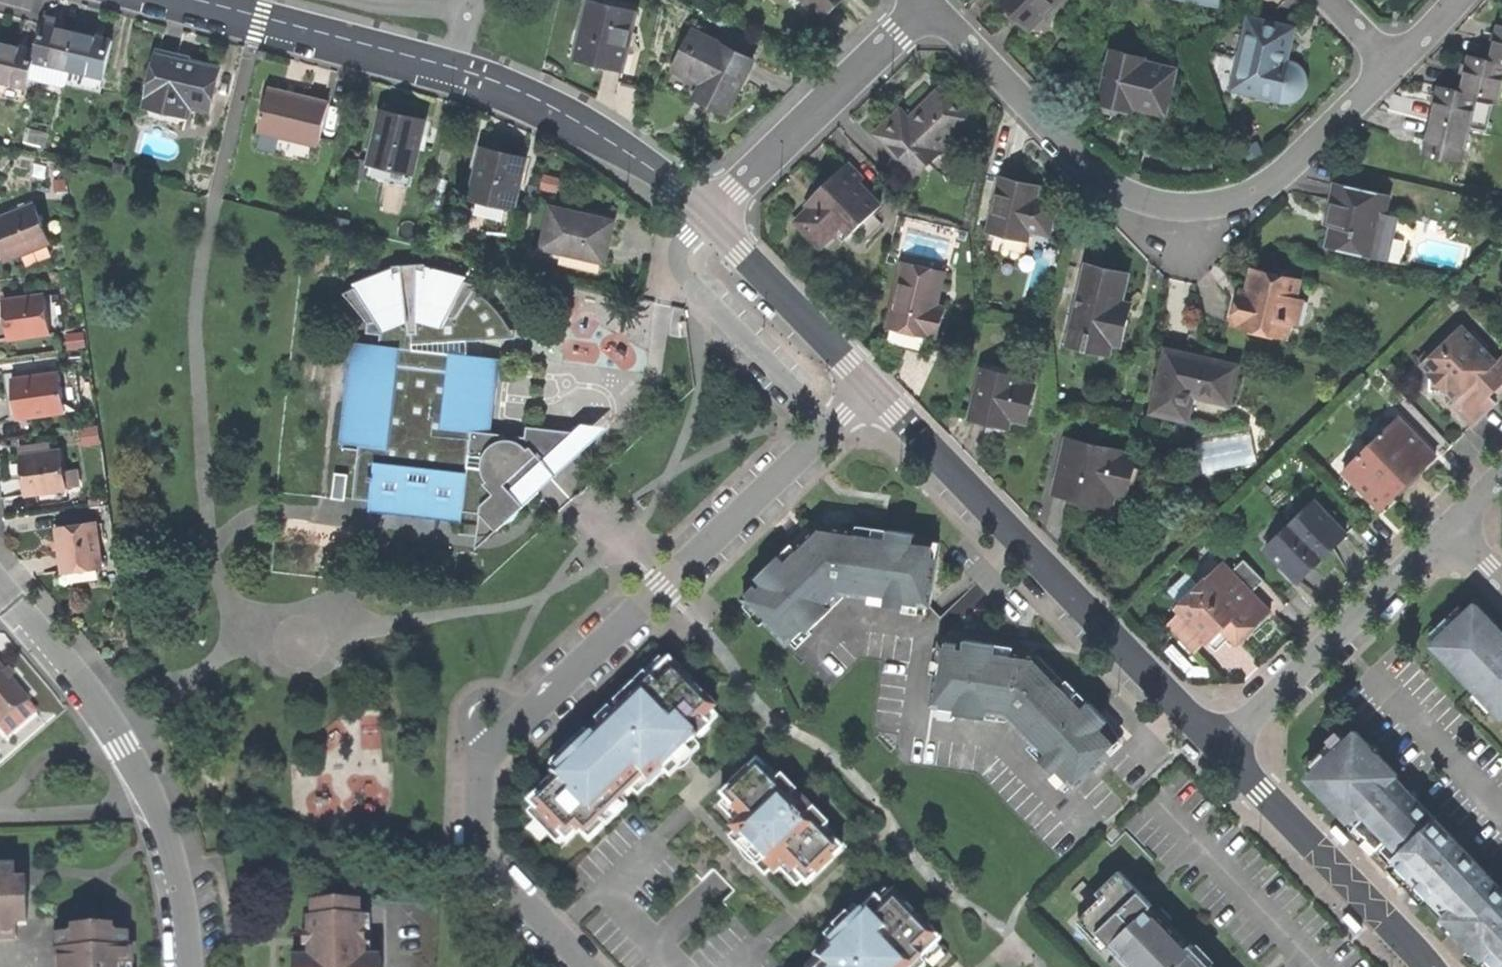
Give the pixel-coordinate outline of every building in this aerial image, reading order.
[(824,20),(838,7),(845,0),(805,0),(824,20)] [(1015,15),(1030,31),(1046,16),(1044,14),(1058,0),(1001,0),(1015,15)] [(635,12),(588,2),(575,58),(582,60),(622,68),(635,12)] [(30,74),(65,83),(78,34),(61,30),(63,22),(44,17),(36,52),(30,74)] [(1295,30),(1252,19),(1239,71),(1247,73),(1242,92),(1282,102),(1290,101),(1297,99),(1303,93),(1306,85),(1305,76),(1302,69),(1295,63),(1287,62),(1295,30)] [(1489,58),(1501,61),(1501,24),(1498,23),(1494,39),(1489,58)] [(693,31),(674,70),(703,84),(696,98),(701,101),(726,114),(753,61),(693,31)] [(100,92),(112,42),(94,38),(78,34),(65,83),(100,92)] [(30,74),(36,52),(13,46),(1,43),(0,48),(0,98),(23,104),(30,74)] [(1149,114),(1165,119),(1178,70),(1147,62),(1148,57),(1117,48),(1101,106),(1121,111),(1122,107),(1133,110),(1149,114)] [(208,110),(218,69),(188,62),(189,59),(184,58),(158,52),(146,106),(169,112),(172,102),(188,106),(208,110)] [(1463,91),(1477,94),(1500,99),(1501,93),(1501,94),(1501,61),(1489,58),(1472,54),(1467,72),(1463,91)] [(1437,103),(1433,120),(1470,128),(1477,94),(1463,91),(1441,86),(1437,103)] [(258,131),(318,146),(328,104),(296,96),(268,89),(258,131)] [(973,120),(944,90),(912,121),(903,111),(891,122),(878,135),(912,170),(951,132),(956,137),(973,120)] [(185,115),(188,106),(172,102),(169,112),(185,115)] [(1132,115),(1133,110),(1122,107),(1121,111),(1132,115)] [(366,183),(404,192),(422,121),(397,115),(380,111),(366,169),(369,169),(366,183)] [(1425,154),(1462,162),(1470,128),(1433,120),(1429,138),(1425,154)] [(468,198),(511,208),(523,157),(500,152),(479,148),(468,198)] [(863,179),(849,164),(819,193),(823,197),(811,209),(797,222),(821,247),(833,235),(846,223),(854,231),(881,206),(859,183),(863,179)] [(361,183),(365,170),(360,168),(356,181),(361,183)] [(1030,230),(1049,234),(1056,202),(1037,198),(1028,196),(1018,193),(1020,182),(1000,177),(988,228),(1028,238),(1030,230)] [(1042,189),(1020,182),(1018,193),(1028,196),(1037,198),(1042,189)] [(1329,247),(1388,259),(1397,216),(1385,213),(1389,194),(1335,183),(1333,197),(1329,214),(1336,215),(1329,247)] [(809,207),(811,209),(823,197),(819,193),(806,204),(809,207)] [(0,217),(0,241),(7,259),(20,254),(46,243),(47,243),(32,205),(0,217)] [(557,259),(598,269),(600,262),(602,262),(612,222),(581,215),(550,208),(541,248),(559,252),(557,259)] [(842,244),(854,231),(846,223),(833,235),(842,244)] [(50,255),(46,243),(20,254),(24,266),(50,255)] [(935,337),(942,338),(946,319),(939,318),(949,274),(904,264),(889,329),(915,335),(935,339),(935,337)] [(1104,268),(1087,264),(1068,345),(1090,351),(1093,339),(1121,346),(1131,304),(1123,302),(1129,274),(1104,268)] [(525,478),(567,440),(561,435),(538,432),(538,429),(527,427),(525,444),(495,441),(495,436),(490,435),(497,361),(468,357),(467,350),(467,343),(477,342),(476,329),(472,317),(464,307),(475,290),(477,287),(467,281),(426,274),(425,266),(393,268),(393,278),(367,285),(343,295),(367,324),(367,335),(380,336),(380,348),(352,345),(340,444),(358,447),(353,500),(369,502),(369,512),(460,522),(463,514),(477,515),(475,537),(485,538),(492,534),(538,493),(525,478)] [(1240,328),(1287,339),(1291,322),(1286,321),(1291,299),(1295,300),(1300,279),(1253,268),(1250,280),(1248,292),(1240,290),(1232,323),(1241,324),(1240,328)] [(490,303),(475,290),(464,307),(472,317),(476,329),(477,342),(515,339),(511,330),(504,319),(490,303)] [(46,295),(50,333),(66,330),(61,293),(46,295)] [(9,339),(50,333),(46,295),(3,300),(6,318),(9,339)] [(1450,406),(1471,428),(1486,413),(1496,403),(1490,397),(1501,385),(1501,356),(1497,362),(1485,350),(1487,348),(1472,332),(1470,334),(1462,326),(1460,328),(1457,325),(1420,360),(1423,363),(1421,365),(1430,373),(1430,392),(1448,391),(1456,400),(1450,406)] [(1152,413),(1188,421),(1194,396),(1229,404),(1238,366),(1197,356),(1167,349),(1152,413)] [(10,420),(17,419),(12,381),(46,376),(45,368),(3,374),(7,401),(10,420)] [(1007,418),(1027,423),(1035,386),(1021,383),(1022,380),(983,371),(973,418),(991,423),(993,415),(1007,418)] [(76,372),(61,374),(66,412),(81,410),(76,372)] [(61,374),(46,376),(12,381),(17,419),(66,412),(61,374)] [(1397,419),(1343,471),(1381,510),(1395,497),(1421,472),(1436,458),(1397,419)] [(576,432),(538,429),(538,432),(561,435),(567,440),(525,478),(538,493),(609,428),(584,424),(576,432)] [(95,428),(85,430),(87,445),(98,444),(95,428)] [(1111,516),(1116,495),(1127,498),(1136,459),(1124,457),(1125,453),(1070,441),(1058,492),(1074,495),(1071,507),(1088,511),(1111,516)] [(19,449),(20,457),(52,452),(51,445),(19,449)] [(52,452),(20,457),(22,477),(24,494),(67,489),(65,472),(62,451),(52,452)] [(75,470),(65,472),(67,489),(77,487),(75,470)] [(1314,502),(1266,549),(1297,581),(1311,568),(1332,548),(1346,534),(1314,502)] [(95,522),(57,527),(61,552),(63,573),(101,568),(95,522)] [(927,608),(932,609),(942,545),(916,541),(917,537),(860,527),(859,534),(821,527),(799,550),(795,546),(760,581),(763,585),(746,601),(751,606),(747,610),(766,630),(770,626),(795,651),(797,648),(801,652),(817,637),(814,632),(851,596),(926,618),(927,608)] [(1270,613),(1251,593),(1264,581),(1244,560),(1231,573),(1222,564),(1181,604),(1181,614),(1184,617),(1172,629),(1195,653),(1207,642),(1209,644),(1224,629),(1238,644),(1253,629),(1270,613)] [(1428,636),(1435,643),(1468,612),(1461,604),(1428,636)] [(1477,604),(1468,612),(1435,643),(1432,646),(1501,718),(1501,631),(1477,604)] [(1070,795),(1123,743),(1105,725),(1108,722),(1099,712),(1091,703),(1084,710),(1062,687),(1065,684),(1037,656),(1013,653),(1014,648),(1006,647),(966,640),(965,647),(943,643),(942,648),(937,648),(932,674),(940,676),(934,716),(956,719),(958,715),(988,719),(989,715),(1008,718),(1034,745),(1028,752),(1070,795)] [(646,673),(652,679),(665,667),(659,661),(646,673)] [(715,711),(669,664),(665,667),(652,679),(649,683),(619,712),(613,717),(600,730),(591,738),(554,774),(551,776),(555,780),(528,805),(533,809),(560,838),(566,844),(578,832),(588,843),(603,829),(598,824),(600,822),(621,802),(632,792),(642,782),(647,787),(648,788),(663,773),(694,745),(710,729),(709,728),(703,722),(712,714),(715,711)] [(0,674),(0,725),(25,704),(26,703),(6,680),(0,674)] [(613,706),(619,712),(649,683),(643,677),(613,706)] [(25,704),(0,725),(0,734),(5,739),(34,714),(25,704)] [(594,724),(600,730),(613,717),(608,711),(594,724)] [(718,720),(712,714),(703,722),(709,728),(718,720)] [(1415,800),(1409,794),(1395,779),(1398,776),(1377,754),(1370,747),(1355,731),(1347,739),(1327,758),(1307,778),(1349,821),(1351,819),(1361,830),(1368,837),(1374,843),(1376,842),(1396,862),(1414,880),(1423,889),(1432,898),(1459,926),(1456,929),(1464,937),(1473,946),(1484,957),(1486,955),(1497,966),(1501,966),(1501,889),(1415,800)] [(548,768),(554,774),(591,738),(585,732),(548,768)] [(1321,752),(1327,758),(1347,739),(1341,733),(1321,752)] [(1374,743),(1370,747),(1377,754),(1381,750),(1374,743)] [(689,764),(691,758),(699,750),(694,745),(663,773),(669,779),(678,771),(682,770),(686,767),(689,764)] [(806,887),(842,852),(823,833),(828,829),(780,779),(775,784),(756,764),(721,798),(724,802),(738,816),(742,820),(730,831),(734,834),(770,872),(774,876),(779,871),(785,865),(802,883),(806,887)] [(637,797),(647,787),(642,782),(632,792),(637,797)] [(1413,789),(1409,794),(1415,800),(1420,796),(1413,789)] [(627,808),(621,802),(600,822),(606,828),(627,808)] [(718,808),(732,822),(738,816),(724,802),(718,808)] [(527,815),(554,843),(560,838),(533,809),(527,815)] [(1355,837),(1361,830),(1351,819),(1349,821),(1344,826),(1355,837)] [(1334,826),(1331,829),(1345,845),(1352,839),(1340,827),(1337,823),(1334,826)] [(765,878),(770,872),(734,834),(728,840),(738,851),(740,855),(743,859),(747,863),(753,866),(765,878)] [(558,852),(566,844),(560,838),(554,843),(551,846),(558,852)] [(1387,871),(1389,869),(1396,862),(1376,842),(1374,843),(1367,850),(1387,871)] [(1407,887),(1414,880),(1396,862),(1389,869),(1407,887)] [(797,889),(802,883),(785,865),(779,871),(797,889)] [(15,888),(14,871),(0,871),(0,940),(15,940),(15,922),(26,921),(25,888),(15,888)] [(1190,944),(1188,946),(1167,924),(1172,919),(1161,908),(1153,916),(1147,910),(1145,912),(1138,905),(1145,897),(1119,871),(1097,892),(1101,897),(1082,916),(1084,918),(1110,945),(1130,965),(1133,961),(1139,966),(1213,966),(1190,944)] [(885,893),(876,901),(882,907),(891,899),(885,893)] [(919,963),(922,960),(936,947),(939,944),(893,896),(891,899),(882,907),(876,901),(875,900),(859,916),(829,945),(814,959),(815,960),(820,965),(819,966),(915,966),(919,963)] [(1149,901),(1145,897),(1138,905),(1145,912),(1147,910),(1152,905),(1149,901)] [(1425,905),(1452,934),(1456,929),(1459,926),(1432,898),(1425,905)] [(380,960),(365,961),(364,920),(359,920),(359,904),(311,905),(312,920),(308,920),(309,960),(293,961),(293,966),(380,966),(380,960)] [(823,939),(829,945),(859,916),(853,910),(845,918),(840,919),(837,922),(834,925),(832,930),(823,939)] [(1103,952),(1110,945),(1084,918),(1076,925),(1103,952)] [(128,936),(110,937),(110,929),(75,930),(76,938),(57,939),(57,966),(128,966),(128,936)] [(1477,964),(1484,957),(1473,946),(1466,953),(1477,964)] [(941,953),(936,947),(922,960),(928,965),(941,953)]
